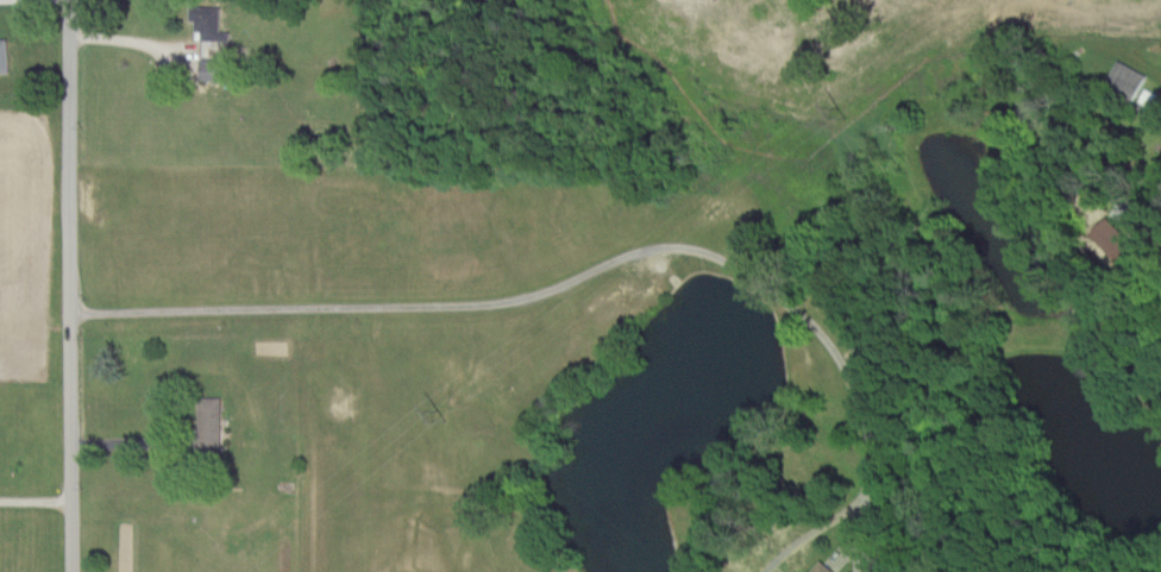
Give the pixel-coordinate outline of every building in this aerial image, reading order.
[(218,31),(219,4),(189,4),(189,29),(200,29),(200,40),(227,40),(227,31),(218,31)] [(219,79),(218,58),(199,58),(199,80),(219,79)] [(1105,85),(1134,98),(1146,73),(1117,60),(1105,85)] [(219,396),(197,395),(196,443),(218,444),(219,396)] [(819,558),(808,571),(835,571),(819,558)]
